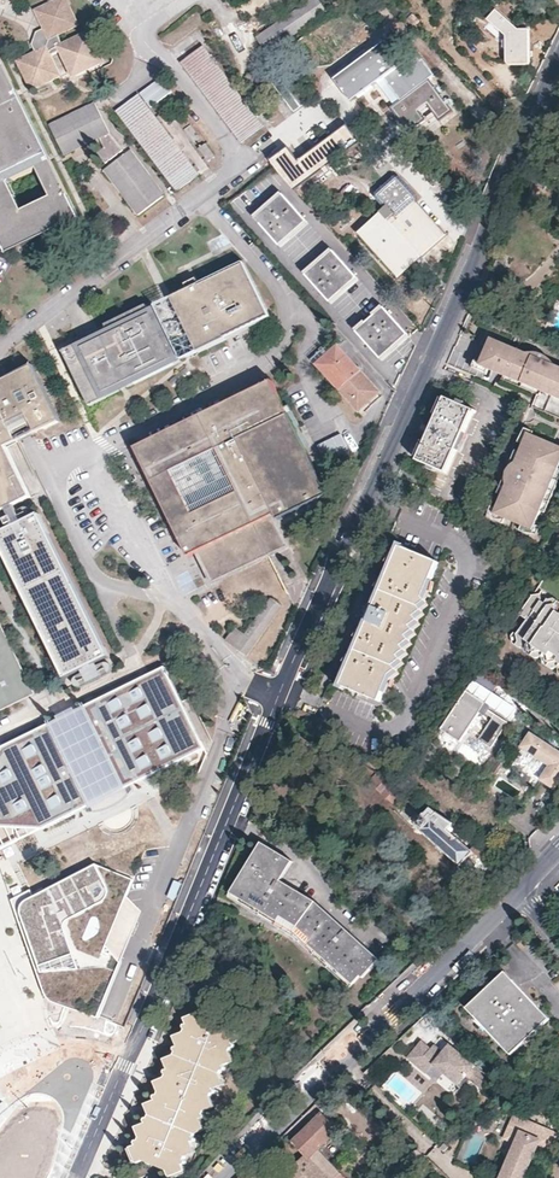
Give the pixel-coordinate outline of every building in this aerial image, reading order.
[(60,34),(81,24),(69,0),(57,0),(38,9),(47,27),(40,31),(41,34),(39,38),(38,42),(35,43),(38,50),(19,60),(31,83),(32,86),(34,89),(63,74),(53,53),(56,51),(60,49),(73,76),(106,60),(90,28),(63,41),(60,34)] [(326,12),(319,0),(309,0),(257,36),(263,45),(268,52),(326,12)] [(432,82),(436,78),(421,60),(417,64),(392,32),(333,73),(351,101),(384,78),(397,96),(389,102),(409,132),(429,117),(435,113),(440,120),(453,109),(432,82)] [(248,103),(203,45),(181,61),(242,142),(265,125),(248,103)] [(0,240),(7,253),(81,218),(49,151),(49,153),(21,96),(19,92),(0,52),(0,240)] [(302,105),(305,103),(286,73),(271,82),(274,86),(291,112),(302,105)] [(171,93),(160,79),(151,86),(141,94),(152,109),(171,93)] [(152,112),(139,95),(128,103),(116,112),(128,130),(152,112)] [(104,146),(99,150),(107,160),(123,147),(112,133),(107,125),(96,102),(54,123),(51,125),(65,154),(72,151),(83,145),(95,139),(100,137),(104,146)] [(179,148),(152,112),(128,130),(177,195),(201,177),(179,148)] [(334,135),(347,153),(361,143),(348,125),(334,135)] [(347,153),(334,135),(300,160),(289,148),(272,161),(292,187),(296,192),(310,181),(312,179),(337,161),(347,153)] [(216,156),(207,143),(199,148),(209,162),(216,156)] [(166,192),(131,147),(106,165),(114,175),(124,188),(139,208),(142,211),(166,192)] [(342,169),(337,161),(312,179),(318,187),(342,169)] [(432,223),(417,206),(417,204),(425,196),(425,192),(402,165),(400,164),(398,164),(370,188),(370,193),(385,210),(381,213),(382,215),(361,234),(375,251),(378,249),(402,276),(428,252),(445,237),(432,223)] [(550,182),(536,171),(533,175),(531,178),(545,190),(551,183),(550,182)] [(298,230),(308,220),(284,194),(256,219),(281,245),(298,230)] [(507,276),(515,257),(500,250),(495,261),(492,269),(507,276)] [(359,278),(335,251),(309,275),(333,302),(359,278)] [(271,317),(244,263),(200,284),(197,279),(191,282),(185,284),(187,287),(188,290),(172,298),(198,353),(251,327),(271,317)] [(82,341),(64,350),(73,367),(91,404),(121,390),(125,388),(129,386),(182,360),(155,306),(154,307),(150,308),(148,303),(107,323),(109,328),(102,332),(100,327),(79,337),(82,341)] [(409,335),(385,308),(358,332),(383,359),(398,345),(409,335)] [(546,355),(544,354),(541,352),(537,352),(533,351),(528,352),(492,337),(482,362),(480,365),(489,369),(558,398),(558,365),(555,364),(553,360),(550,358),(546,355)] [(329,353),(340,344),(337,341),(327,350),(329,353)] [(361,368),(340,344),(329,353),(317,364),(325,373),(359,411),(372,400),(382,391),(361,368)] [(313,360),(317,364),(329,353),(327,350),(326,349),(313,360)] [(480,365),(482,362),(477,360),(474,367),(488,373),(489,369),(480,365)] [(35,366),(12,377),(10,379),(1,383),(0,383),(0,395),(4,403),(1,404),(15,432),(34,422),(39,433),(48,428),(62,421),(35,366)] [(329,494),(272,381),(223,404),(135,445),(191,556),(198,553),(199,554),(207,571),(214,584),(269,557),(274,555),(282,550),(292,545),(279,519),(329,494)] [(362,414),(375,403),(377,402),(385,394),(382,391),(372,400),(359,411),(362,414)] [(447,474),(476,409),(446,396),(421,455),(418,461),(447,474)] [(1,404),(0,402),(0,513),(9,509),(9,508),(12,506),(16,504),(16,505),(33,497),(8,447),(20,442),(15,432),(1,404)] [(535,431),(526,428),(519,442),(524,444),(529,432),(533,434),(535,431)] [(529,432),(524,444),(516,462),(514,464),(511,466),(509,470),(506,475),(506,480),(507,485),(497,508),(495,514),(507,519),(523,525),(534,530),(537,524),(558,471),(558,445),(533,434),(529,432)] [(340,450),(333,436),(326,440),(314,447),(318,454),(321,461),(340,450)] [(221,449),(173,472),(194,515),(241,492),(236,480),(221,449)] [(24,522),(16,505),(16,504),(12,506),(9,508),(9,509),(13,517),(16,523),(17,525),(21,523),(24,522)] [(495,514),(497,508),(492,506),(490,514),(495,518),(505,524),(507,519),(495,514)] [(41,514),(24,522),(21,523),(17,525),(0,534),(0,542),(41,626),(67,678),(84,670),(99,663),(111,657),(45,523),(41,514)] [(16,523),(13,517),(7,520),(10,526),(16,523)] [(542,527),(537,524),(534,530),(523,525),(521,530),(523,531),(538,534),(542,527)] [(420,622),(417,617),(424,612),(421,607),(427,603),(425,599),(425,596),(439,563),(401,546),(372,616),(343,686),(382,702),(393,675),(400,670),(397,666),(404,661),(401,656),(408,651),(406,646),(412,641),(409,637),(411,635),(416,632),(413,627),(420,622)] [(554,596),(548,597),(547,596),(546,591),(543,588),(539,593),(534,594),(532,595),(522,612),(528,618),(519,632),(523,634),(522,636),(523,637),(523,638),(524,640),(523,641),(521,645),(524,648),(530,646),(535,642),(539,645),(536,649),(539,651),(536,655),(539,658),(547,657),(550,653),(555,658),(553,660),(555,662),(552,666),(556,669),(558,668),(558,599),(554,596)] [(255,600),(245,609),(250,614),(260,606),(255,600)] [(251,656),(283,609),(272,601),(251,632),(247,637),(236,630),(226,644),(240,653),(248,659),(251,656)] [(37,693),(27,673),(0,618),(0,711),(37,693)] [(513,639),(521,645),(523,641),(524,640),(523,638),(523,637),(522,636),(523,634),(519,632),(515,629),(513,632),(513,639)] [(532,653),(536,655),(539,651),(536,649),(539,645),(535,642),(530,646),(532,648),(532,653)] [(549,664),(552,666),(555,662),(553,660),(555,658),(550,653),(547,657),(549,664)] [(119,780),(124,790),(139,782),(205,749),(184,705),(170,674),(166,667),(150,674),(99,699),(83,707),(87,716),(119,780)] [(493,689),(497,683),(478,671),(475,677),(493,689)] [(507,720),(484,705),(491,692),(485,687),(474,679),(441,728),(460,740),(481,709),(491,716),(478,737),(491,745),(507,720)] [(92,806),(124,790),(119,780),(87,716),(83,707),(68,714),(51,723),(55,732),(87,795),(92,806)] [(55,732),(51,723),(44,726),(36,730),(21,738),(0,748),(0,851),(3,849),(18,842),(19,841),(19,840),(14,830),(14,829),(43,830),(77,813),(92,806),(87,795),(55,732)] [(532,733),(521,748),(549,766),(541,780),(556,790),(558,784),(558,750),(532,733)] [(370,778),(374,772),(367,767),(363,772),(370,778)] [(412,793),(395,781),(380,772),(371,782),(401,806),(412,793)] [(452,826),(455,824),(433,808),(426,817),(422,816),(419,820),(419,823),(423,827),(422,829),(463,865),(475,852),(472,850),(460,839),(450,830),(452,826)] [(486,861),(493,853),(480,841),(472,850),(475,852),(486,861)] [(295,939),(349,987),(353,983),(338,968),(296,932),(295,931),(294,931),(293,930),(292,929),(246,901),(248,897),(240,891),(267,846),(261,843),(229,897),(264,919),(295,939)] [(338,968),(353,983),(356,979),(360,975),(373,960),(351,941),(355,936),(347,928),(343,933),(321,911),(301,897),(279,885),(282,880),(292,862),(280,854),(267,846),(240,891),(248,897),(246,901),(292,929),(293,930),(294,931),(295,931),(296,932),(338,968)] [(126,894),(132,878),(99,864),(25,900),(22,909),(19,914),(50,995),(55,999),(69,1004),(99,1014),(141,910),(126,894)] [(343,933),(347,928),(336,919),(315,901),(282,880),(279,885),(301,897),(321,911),(343,933)] [(373,960),(360,975),(363,978),(381,958),(378,956),(355,936),(351,941),(373,960)] [(549,1019),(506,971),(489,987),(467,1008),(511,1055),(549,1019)] [(167,1170),(170,1177),(177,1177),(186,1174),(182,1164),(184,1163),(185,1162),(185,1160),(184,1159),(185,1156),(196,1152),(191,1142),(193,1141),(195,1140),(195,1138),(193,1137),(195,1134),(205,1129),(202,1119),(204,1118),(205,1116),(203,1114),(205,1111),(215,1107),(211,1097),(212,1094),(214,1094),(215,1094),(216,1092),(216,1091),(215,1090),(214,1089),(213,1089),(224,1084),(220,1074),(221,1071),(223,1071),(225,1069),(224,1067),(223,1066),(233,1061),(230,1051),(231,1049),(233,1048),(234,1046),(233,1044),(232,1043),(238,1040),(233,1027),(228,1028),(204,1018),(201,1011),(185,1017),(187,1024),(186,1024),(185,1024),(184,1026),(184,1027),(185,1028),(184,1032),(177,1034),(174,1035),(178,1046),(176,1046),(175,1046),(174,1047),(175,1049),(176,1051),(174,1054),(164,1058),(168,1069),(166,1068),(165,1069),(165,1071),(165,1072),(166,1073),(164,1077),(157,1079),(154,1080),(159,1091),(158,1095),(156,1095),(155,1095),(154,1096),(155,1098),(156,1099),(146,1104),(150,1115),(149,1118),(147,1118),(146,1118),(145,1119),(145,1120),(146,1122),(147,1123),(139,1126),(136,1127),(140,1137),(139,1140),(137,1140),(136,1140),(135,1142),(136,1143),(136,1145),(128,1148),(134,1164),(143,1160),(167,1170)] [(486,1082),(461,1055),(450,1046),(444,1053),(435,1045),(432,1049),(431,1050),(423,1042),(417,1050),(409,1059),(427,1074),(435,1065),(444,1073),(458,1085),(466,1076),(484,1090),(489,1084),(486,1082)] [(444,1073),(435,1065),(427,1074),(437,1082),(444,1073)] [(35,1103),(50,1097),(48,1089),(32,1095),(35,1103)] [(1,1118),(11,1136),(23,1129),(14,1112),(1,1118)] [(292,1141),(305,1155),(286,1172),(291,1177),(327,1177),(309,1158),(318,1149),(339,1130),(323,1112),(313,1121),(292,1141)] [(558,1133),(514,1114),(503,1139),(515,1144),(520,1130),(542,1139),(542,1140),(537,1154),(548,1158),(558,1133)] [(542,1140),(542,1139),(520,1130),(515,1144),(500,1177),(526,1177),(537,1154),(542,1140)] [(309,1158),(327,1177),(345,1177),(318,1149),(309,1158)] [(247,1170),(239,1177),(255,1177),(247,1170)]
